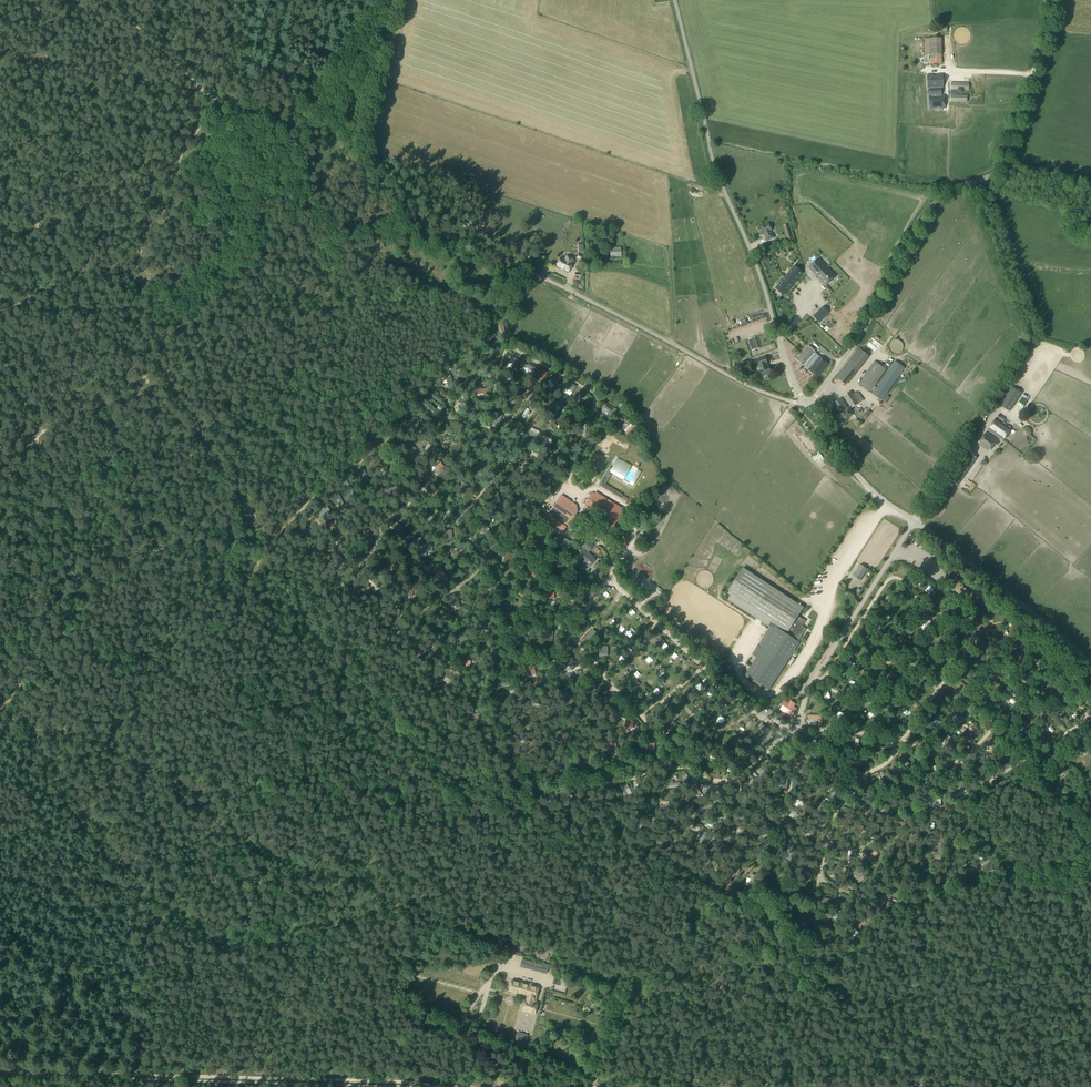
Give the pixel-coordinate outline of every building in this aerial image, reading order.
[(931,71),(942,70),(941,39),(924,39),(924,56),(930,56),(931,71)] [(933,75),(928,75),(928,89),(934,89),(934,96),(930,96),(930,109),(935,109),(935,108),(940,107),(940,109),(945,109),(945,96),(939,96),(939,88),(943,88),(943,84),(941,84),(941,79),(943,79),(943,75),(938,75),(938,77),(933,78),(933,75)] [(969,89),(969,85),(969,84),(951,83),(951,85),(949,85),(949,88),(951,88),(951,102),(967,103),(967,96),(958,96),(958,90),(964,91),(964,89),(969,89)] [(950,118),(958,114),(956,109),(947,114),(950,118)] [(764,234),(767,241),(774,238),(771,231),(772,231),(769,224),(758,228),(761,235),(764,234)] [(800,229),(802,239),(824,235),(822,225),(800,229)] [(621,247),(610,247),(610,257),(621,257),(621,247)] [(777,274),(785,272),(782,255),(774,256),(777,274)] [(560,258),(556,266),(568,272),(572,263),(573,260),(566,257),(564,260),(560,258)] [(826,267),(818,259),(809,268),(817,276),(826,267)] [(794,266),(785,277),(793,284),(802,273),(794,266)] [(835,276),(826,267),(817,276),(826,285),(835,276)] [(785,277),(776,288),(784,295),(793,284),(785,277)] [(823,307),(814,317),(819,322),(829,312),(823,307)] [(507,334),(511,332),(506,320),(502,321),(507,334)] [(492,331),(485,341),(489,344),(496,334),(492,331)] [(753,350),(758,349),(756,345),(757,345),(756,341),(755,342),(754,338),(749,340),(753,350)] [(496,340),(490,350),(494,353),(500,343),(496,340)] [(898,340),(896,340),(894,340),(893,340),(891,342),(889,343),(889,345),(889,348),(889,350),(890,352),(892,353),(895,354),(897,354),(900,353),(902,351),(903,350),(903,347),(903,344),(901,342),(898,340)] [(808,346),(797,360),(804,365),(815,352),(815,351),(808,346)] [(860,349),(837,378),(845,385),(869,356),(860,349)] [(815,352),(804,365),(809,370),(820,357),(815,352)] [(830,365),(820,356),(820,357),(809,370),(818,378),(830,365)] [(772,373),(769,367),(767,367),(766,364),(768,363),(765,357),(757,360),(759,366),(759,367),(758,367),(758,368),(758,369),(759,369),(759,370),(760,370),(761,370),(763,376),(772,373)] [(872,394),(882,401),(905,368),(895,361),(877,388),(873,385),(884,368),(875,362),(859,385),(868,391),(870,388),(874,391),(872,394)] [(534,369),(526,363),(524,366),(532,372),(534,369)] [(466,367),(463,365),(457,375),(460,377),(466,367)] [(480,371),(490,379),(493,376),(483,368),(480,371)] [(543,369),(536,382),(540,384),(547,371),(543,369)] [(558,382),(552,375),(549,377),(556,384),(558,382)] [(506,381),(514,387),(518,382),(510,376),(506,381)] [(576,387),(568,382),(564,388),(572,393),(576,387)] [(1010,386),(998,405),(1009,412),(1022,393),(1010,386)] [(521,397),(524,400),(531,390),(528,388),(521,397)] [(434,391),(431,396),(442,403),(445,398),(434,391)] [(843,396),(851,408),(859,403),(864,400),(859,393),(855,392),(853,394),(851,391),(843,396)] [(582,394),(579,393),(574,401),(578,404),(580,399),(579,398),(582,394)] [(538,404),(541,407),(547,399),(544,396),(538,404)] [(518,401),(516,398),(509,404),(511,407),(518,401)] [(841,399),(834,403),(841,414),(836,418),(840,423),(852,415),(849,409),(848,410),(841,399)] [(435,409),(427,400),(424,403),(432,412),(435,409)] [(457,405),(460,411),(460,413),(466,410),(463,403),(457,405)] [(606,406),(603,409),(612,416),(615,412),(606,406)] [(856,407),(851,411),(856,417),(860,414),(863,412),(861,409),(858,410),(856,407)] [(498,413),(492,425),(495,427),(502,415),(498,413)] [(419,427),(418,418),(414,419),(414,422),(407,423),(408,428),(415,427),(415,428),(419,427)] [(988,430),(1004,441),(1012,429),(997,418),(988,430)] [(516,433),(519,435),(524,425),(520,423),(516,433)] [(634,423),(625,432),(628,435),(637,426),(634,423)] [(997,441),(986,433),(978,444),(989,452),(997,441)] [(543,434),(541,438),(551,443),(552,439),(543,434)] [(575,439),(569,451),(573,453),(579,440),(575,439)] [(409,444),(406,451),(409,452),(409,453),(412,455),(417,446),(412,444),(411,446),(409,444)] [(497,448),(500,454),(507,450),(503,444),(497,448)] [(820,466),(825,461),(817,452),(812,457),(820,466)] [(552,453),(549,458),(559,463),(562,458),(552,453)] [(383,460),(376,464),(380,471),(388,466),(386,464),(386,463),(385,463),(383,460)] [(523,462),(524,462),(521,467),(526,470),(530,463),(524,460),(523,462)] [(445,472),(447,469),(441,465),(442,464),(439,462),(435,467),(438,469),(436,471),(440,474),(442,470),(445,472)] [(364,483),(369,480),(363,467),(358,469),(364,483)] [(610,472),(611,469),(609,468),(599,486),(602,488),(604,489),(605,486),(606,485),(611,476),(608,475),(610,472)] [(555,478),(550,472),(549,474),(550,475),(545,479),(549,483),(555,478)] [(351,493),(355,491),(350,479),(345,481),(351,493)] [(393,488),(396,487),(394,484),(383,489),(386,495),(395,491),(393,488)] [(467,495),(469,488),(463,486),(463,488),(461,487),(460,492),(465,493),(465,494),(467,495)] [(334,493),(340,507),(345,505),(339,491),(334,493)] [(491,500),(494,500),(499,498),(497,492),(490,494),(491,500)] [(591,501),(587,508),(584,511),(597,519),(599,515),(610,522),(608,525),(613,529),(624,511),(596,493),(594,495),(592,494),(589,500),(591,501)] [(618,493),(616,496),(627,503),(629,500),(623,496),(618,493)] [(528,506),(534,499),(527,494),(522,501),(528,506)] [(554,513),(569,524),(577,513),(568,507),(571,502),(565,498),(554,513)] [(358,510),(363,514),(370,508),(365,503),(358,510)] [(318,513),(321,517),(330,511),(327,506),(318,513)] [(425,520),(430,515),(428,513),(427,514),(424,511),(421,513),(424,516),(422,518),(425,520)] [(566,527),(547,514),(544,518),(563,531),(566,527)] [(339,528),(338,528),(336,524),(337,524),(336,520),(329,523),(332,532),(334,531),(335,534),(341,532),(339,528)] [(480,525),(479,532),(486,533),(488,533),(489,528),(486,528),(487,524),(479,522),(479,525),(480,525)] [(298,534),(301,539),(312,530),(308,525),(298,534)] [(399,530),(401,527),(399,525),(396,529),(395,528),(392,532),(397,536),(400,532),(399,530)] [(451,530),(444,531),(445,536),(445,539),(452,538),(452,534),(451,535),(451,530)] [(364,534),(364,531),(362,531),(361,544),(367,545),(367,539),(369,539),(369,534),(364,534)] [(405,542),(412,545),(415,537),(408,534),(405,542)] [(572,543),(565,538),(561,543),(563,545),(562,547),(566,551),(567,549),(570,551),(574,546),(571,544),(572,543)] [(595,560),(587,554),(593,546),(586,540),(582,546),(580,549),(583,551),(578,557),(590,567),(595,560)] [(314,542),(310,548),(317,552),(320,548),(315,544),(316,543),(314,542)] [(545,555),(540,546),(535,548),(541,558),(545,555)] [(459,561),(464,559),(464,558),(467,557),(465,551),(456,554),(459,561)] [(504,563),(511,564),(513,554),(506,553),(504,563)] [(341,560),(342,559),(338,555),(333,560),(341,568),(345,564),(341,560)] [(383,564),(385,568),(395,565),(394,561),(393,561),(392,557),(386,559),(388,563),(383,564)] [(868,570),(860,564),(853,576),(860,581),(868,570)] [(752,655),(757,658),(746,674),(769,690),(799,643),(798,642),(805,630),(802,628),(800,629),(797,627),(802,619),(798,616),(803,608),(743,568),(727,593),(731,596),(728,600),(770,627),(752,655)] [(409,583),(406,595),(412,596),(413,590),(414,590),(416,585),(409,583)] [(351,589),(351,588),(346,589),(347,596),(359,593),(357,588),(351,589)] [(445,610),(455,608),(454,602),(444,604),(445,610)] [(514,611),(512,605),(514,604),(513,602),(504,605),(507,614),(510,613),(514,611)] [(567,607),(571,613),(578,607),(574,602),(567,607)] [(372,609),(370,610),(373,616),(380,613),(378,608),(372,610),(372,609)] [(574,633),(574,635),(574,636),(577,641),(594,624),(584,615),(583,617),(577,626),(576,628),(576,629),(575,630),(575,631),(575,632),(574,633)] [(435,618),(427,622),(431,627),(438,623),(435,618)] [(487,630),(491,622),(484,620),(481,628),(487,630)] [(594,624),(577,641),(584,650),(603,631),(594,624)] [(553,632),(545,631),(544,638),(552,639),(553,632)] [(524,638),(525,634),(517,633),(516,640),(526,642),(527,638),(524,638)] [(459,635),(456,640),(466,645),(468,640),(459,635)] [(599,655),(608,655),(608,647),(600,647),(599,655)] [(413,662),(417,664),(423,651),(418,649),(413,662)] [(565,666),(568,666),(573,665),(571,654),(563,655),(565,666)] [(438,663),(431,676),(436,678),(442,665),(438,663)] [(533,666),(527,668),(528,675),(535,674),(533,666)] [(508,678),(506,678),(505,675),(501,674),(498,681),(501,682),(500,683),(507,685),(508,682),(507,682),(508,678)] [(587,689),(595,690),(597,682),(589,681),(587,689)] [(1078,704),(1080,705),(1081,707),(1083,709),(1085,710),(1086,712),(1090,716),(1090,688),(1089,687),(1078,704)] [(563,701),(571,700),(570,692),(562,693),(563,701)] [(1065,699),(1052,713),(1059,719),(1072,704),(1070,703),(1067,700),(1065,699)] [(943,704),(950,708),(953,704),(946,700),(943,704)] [(786,702),(780,710),(785,713),(790,716),(791,717),(796,709),(793,707),(795,705),(794,704),(790,701),(789,704),(786,702)] [(496,712),(499,717),(506,712),(502,706),(501,707),(501,709),(496,712)] [(957,706),(943,725),(947,728),(954,734),(966,718),(962,712),(957,706)] [(480,713),(466,716),(467,721),(481,718),(480,713)] [(937,724),(940,719),(934,716),(931,721),(937,724)] [(966,718),(954,734),(971,749),(981,738),(984,736),(981,732),(975,723),(970,719),(966,718)] [(625,725),(625,726),(625,727),(627,727),(628,728),(629,729),(630,728),(632,728),(632,727),(633,727),(634,722),(626,720),(625,725)] [(666,722),(662,725),(671,734),(674,731),(666,722)] [(765,727),(765,726),(762,724),(755,735),(756,736),(754,740),(765,747),(774,732),(771,729),(770,730),(770,731),(765,728),(765,727)] [(923,728),(929,733),(932,730),(926,724),(923,728)] [(1042,724),(1032,732),(1041,747),(1044,745),(1054,739),(1042,724)] [(801,732),(798,747),(800,746),(802,745),(809,747),(812,749),(823,751),(824,733),(819,733),(808,732),(804,732),(801,732)] [(1020,742),(1019,742),(1029,755),(1030,755),(1041,747),(1032,732),(1020,742)] [(1008,750),(1005,752),(1013,765),(1029,755),(1019,742),(1008,750)] [(616,749),(615,743),(607,744),(608,752),(618,751),(618,749),(616,749)] [(749,745),(746,747),(753,755),(756,752),(749,745)] [(740,750),(735,752),(739,765),(744,763),(740,750)] [(689,762),(693,766),(701,757),(697,753),(689,762)] [(767,755),(748,771),(751,774),(753,778),(756,785),(757,788),(763,781),(763,780),(769,772),(771,769),(772,766),(767,755)] [(951,762),(938,757),(938,766),(943,778),(945,777),(953,767),(954,766),(954,765),(954,764),(953,763),(953,762),(952,762),(951,762)] [(1061,766),(1058,771),(1068,775),(1070,770),(1061,766)] [(791,771),(763,781),(781,789),(788,790),(789,788),(790,786),(790,783),(791,781),(791,771)] [(627,782),(618,784),(620,790),(623,798),(629,806),(636,804),(638,801),(640,799),(640,791),(640,790),(637,779),(627,782)] [(695,789),(694,792),(697,795),(703,796),(709,801),(712,782),(702,779),(701,779),(700,779),(699,779),(698,780),(697,781),(697,782),(696,785),(695,789)] [(712,782),(709,801),(710,801),(716,806),(722,802),(728,798),(727,782),(720,782),(712,782)] [(957,785),(947,790),(953,803),(959,799),(965,795),(971,792),(966,783),(965,782),(957,785)] [(618,784),(610,786),(618,811),(619,811),(628,810),(629,806),(623,798),(620,790),(618,784)] [(812,786),(806,798),(809,800),(813,802),(818,804),(823,798),(825,795),(823,793),(817,788),(814,787),(812,786)] [(825,795),(823,798),(838,808),(839,805),(841,802),(843,799),(845,797),(848,792),(838,786),(825,795)] [(658,806),(656,810),(666,812),(666,811),(675,813),(676,807),(673,802),(670,794),(663,792),(660,802),(658,806)] [(928,796),(928,807),(941,807),(941,797),(928,796)] [(804,803),(793,797),(791,801),(802,806),(804,803)] [(694,805),(693,804),(693,806),(694,808),(694,810),(694,812),(694,813),(695,815),(695,817),(694,818),(694,820),(694,821),(693,823),(697,824),(709,831),(711,831),(715,825),(708,819),(701,813),(696,809),(694,805)] [(734,820),(733,822),(747,827),(750,822),(755,812),(736,806),(736,809),(735,812),(735,815),(735,818),(734,819),(734,820)] [(599,816),(600,821),(617,817),(616,812),(599,816)] [(650,816),(644,830),(657,836),(662,822),(664,818),(654,814),(654,815),(653,815),(653,816),(652,816),(651,816),(650,816)] [(783,817),(777,830),(791,835),(799,824),(783,817)] [(806,824),(801,830),(803,832),(805,830),(808,832),(810,834),(812,832),(807,827),(808,826),(806,824)] [(857,824),(852,840),(865,844),(873,828),(857,824)] [(732,829),(726,839),(729,841),(735,831),(732,829)] [(674,844),(672,847),(679,848),(697,850),(702,850),(704,845),(692,841),(683,837),(681,839),(675,844),(674,844)] [(722,839),(714,848),(729,857),(729,859),(732,858),(738,848),(722,839)] [(800,849),(797,857),(821,863),(822,857),(818,856),(813,851),(810,844),(809,843),(803,843),(802,845),(800,849)] [(855,854),(853,863),(863,867),(864,867),(871,851),(856,848),(855,854)] [(833,860),(831,869),(836,874),(839,877),(847,880),(848,880),(853,867),(841,863),(840,862),(839,862),(833,860)] [(540,972),(542,965),(528,961),(526,969),(540,972)] [(538,987),(512,980),(509,991),(516,993),(518,990),(527,992),(522,1011),(534,1014),(538,1002),(535,1001),(538,987)]
